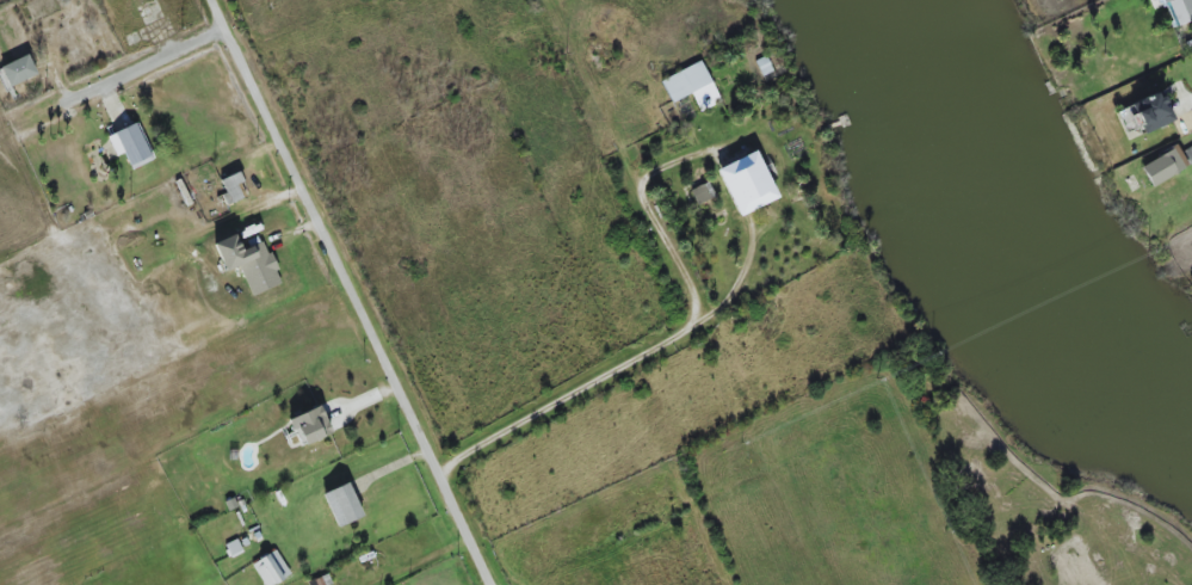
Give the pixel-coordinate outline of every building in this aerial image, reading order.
[(1175,27),(1191,20),(1191,0),(1164,0),(1175,27)] [(0,66),(9,87),(37,76),(29,55),(0,66)] [(700,111),(720,102),(702,62),(660,80),(670,103),(692,94),(700,111)] [(1130,104),(1141,134),(1173,122),(1161,91),(1130,104)] [(107,136),(116,157),(124,153),(132,170),(154,159),(137,122),(107,136)] [(1140,165),(1150,186),(1188,169),(1179,147),(1140,165)] [(737,216),(777,199),(757,152),(717,168),(737,216)] [(225,205),(248,197),(239,173),(220,180),(225,193),(221,195),(225,205)] [(690,191),(698,206),(715,197),(708,182),(690,191)] [(213,243),(225,272),(239,266),(251,296),(281,284),(264,241),(241,250),(235,235),(213,243)] [(301,447),(332,433),(319,406),(289,419),(301,447)] [(337,528),(363,517),(348,483),(322,494),(337,528)] [(225,545),(231,558),(243,552),(237,539),(225,545)] [(290,576),(277,550),(252,563),(264,584),(273,584),(290,576)]
